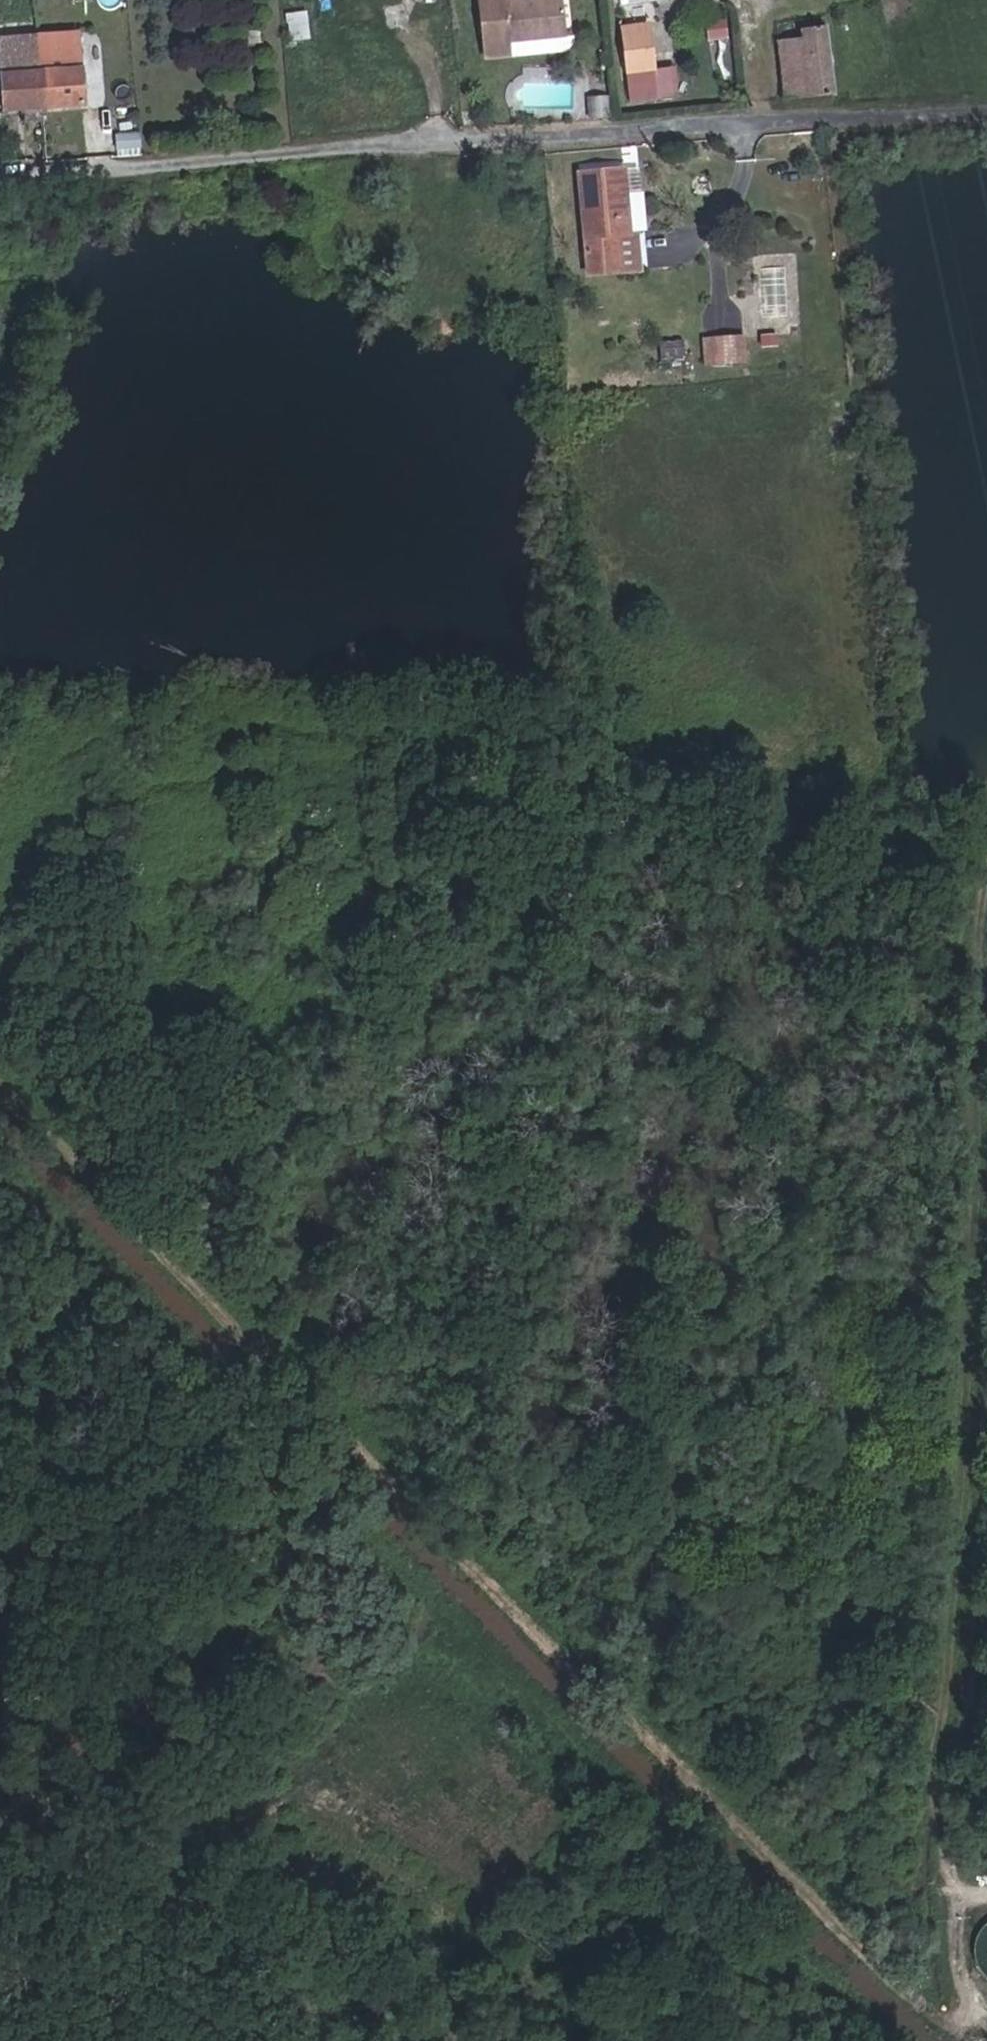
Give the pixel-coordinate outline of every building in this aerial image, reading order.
[(422,16),(420,0),(403,0),(406,18),(422,16)] [(467,2),(475,82),(497,81),(497,65),(560,61),(554,0),(501,0),(467,2)] [(634,18),(605,22),(615,97),(641,94),(637,67),(640,67),(634,18)] [(763,34),(771,97),(814,94),(806,21),(787,23),(788,32),(763,34)] [(39,33),(44,111),(89,106),(81,32),(39,33)] [(44,111),(39,33),(0,35),(0,71),(4,114),(44,111)] [(594,91),(570,92),(571,115),(594,114),(594,91)] [(561,151),(569,239),(602,236),(613,235),(605,149),(561,151)] [(602,236),(569,239),(572,271),(605,269),(602,236)] [(762,316),(747,317),(748,326),(763,325),(762,316)] [(729,317),(688,320),(689,346),(731,343),(729,317)] [(667,320),(645,322),(646,346),(669,344),(667,320)]
